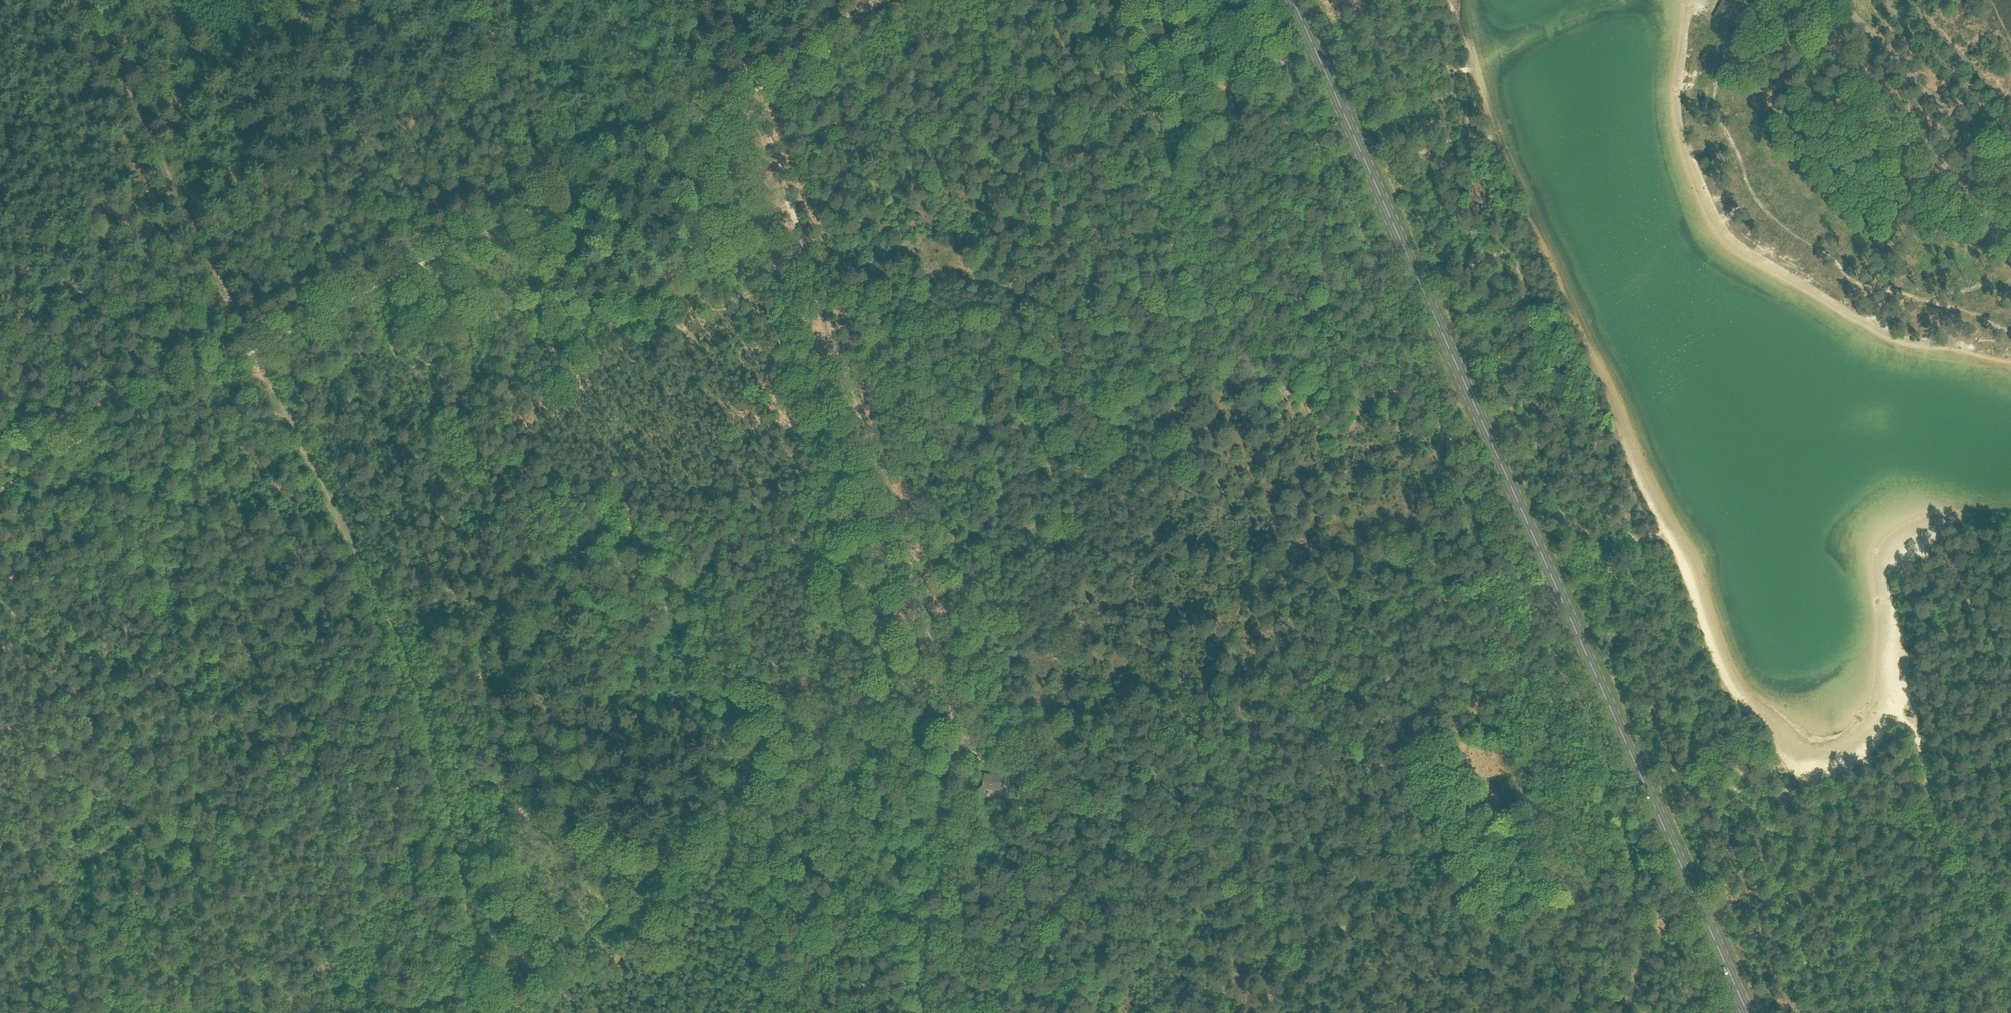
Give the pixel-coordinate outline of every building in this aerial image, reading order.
[(1732,6),(1722,1),(1713,18),(1723,23),(1732,6)] [(1827,44),(1823,47),(1826,54),(1831,52),(1827,44)] [(1011,758),(1010,770),(1020,771),(1021,759),(1011,758)] [(1004,777),(985,775),(984,788),(1002,791),(1004,777)]
